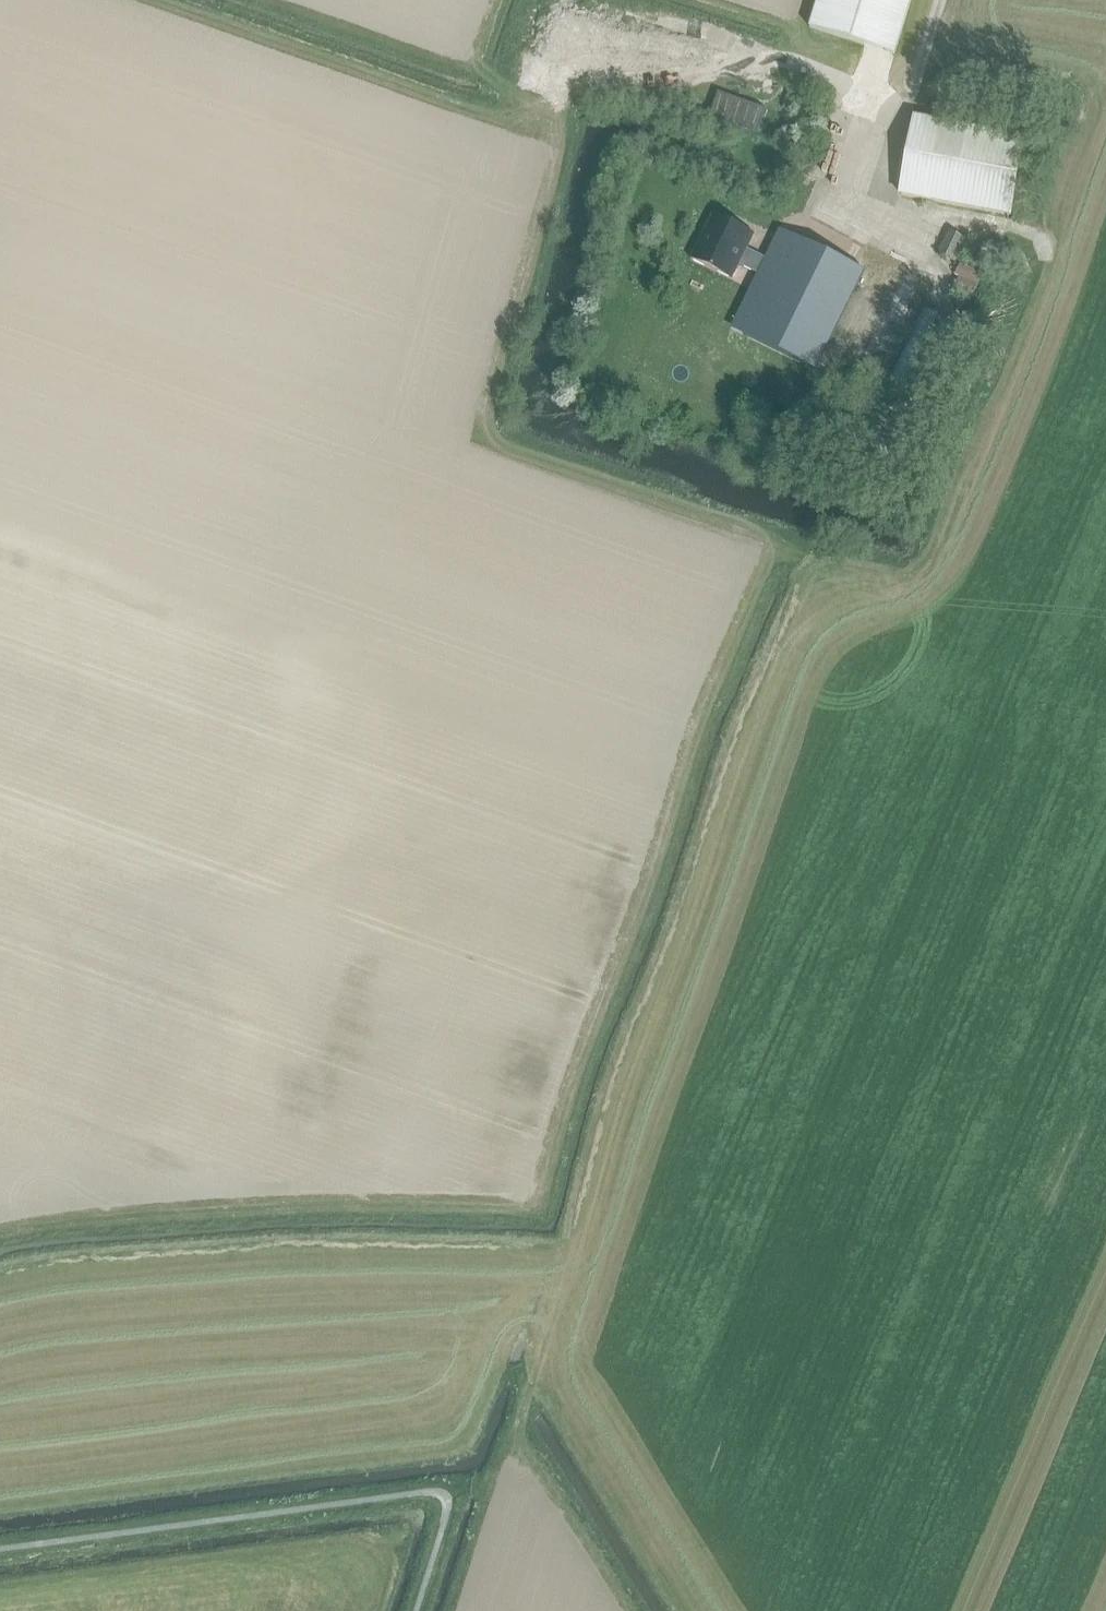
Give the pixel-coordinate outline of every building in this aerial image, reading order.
[(808,27),(893,54),(910,0),(817,0),(808,27)] [(721,94),(715,119),(769,133),(776,107),(721,94)] [(949,106),(930,103),(928,117),(947,119),(949,106)] [(912,117),(898,195),(1011,216),(1025,138),(912,117)] [(711,214),(689,261),(731,280),(737,265),(771,281),(745,335),(817,369),(863,269),(792,235),(778,265),(745,249),(752,234),(711,214)] [(937,253),(953,261),(963,239),(947,231),(937,253)] [(982,275),(960,264),(954,274),(977,285),(982,275)] [(976,286),(958,277),(954,286),(972,295),(976,286)]
